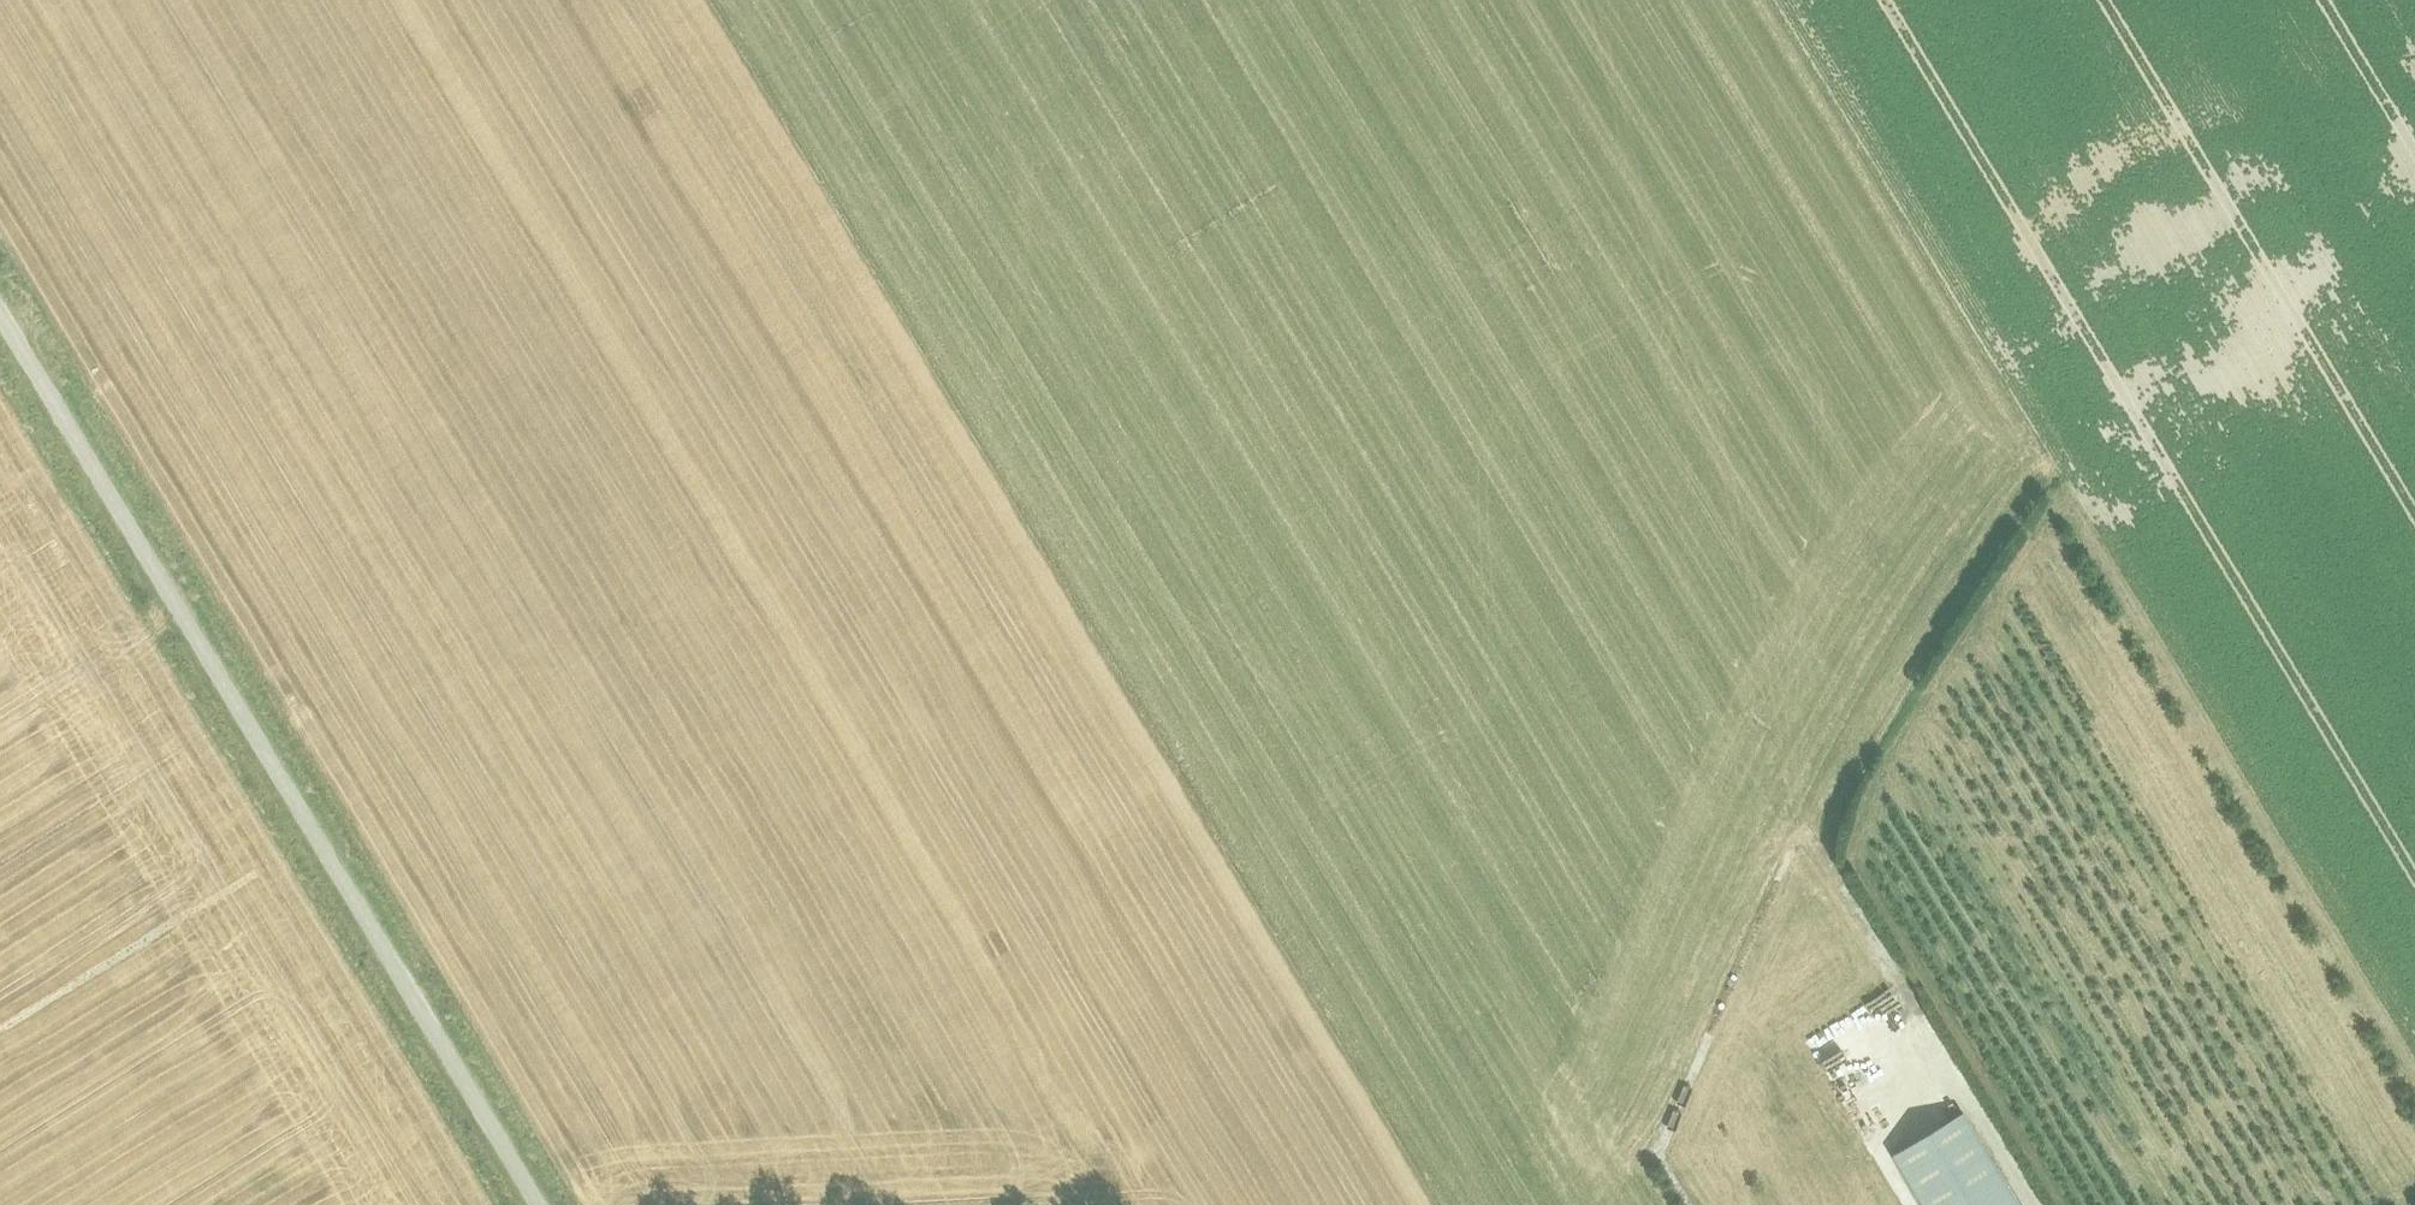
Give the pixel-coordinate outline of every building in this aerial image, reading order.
[(1966,1116),(1896,1158),(1925,1204),(2020,1204),(1966,1116)]
